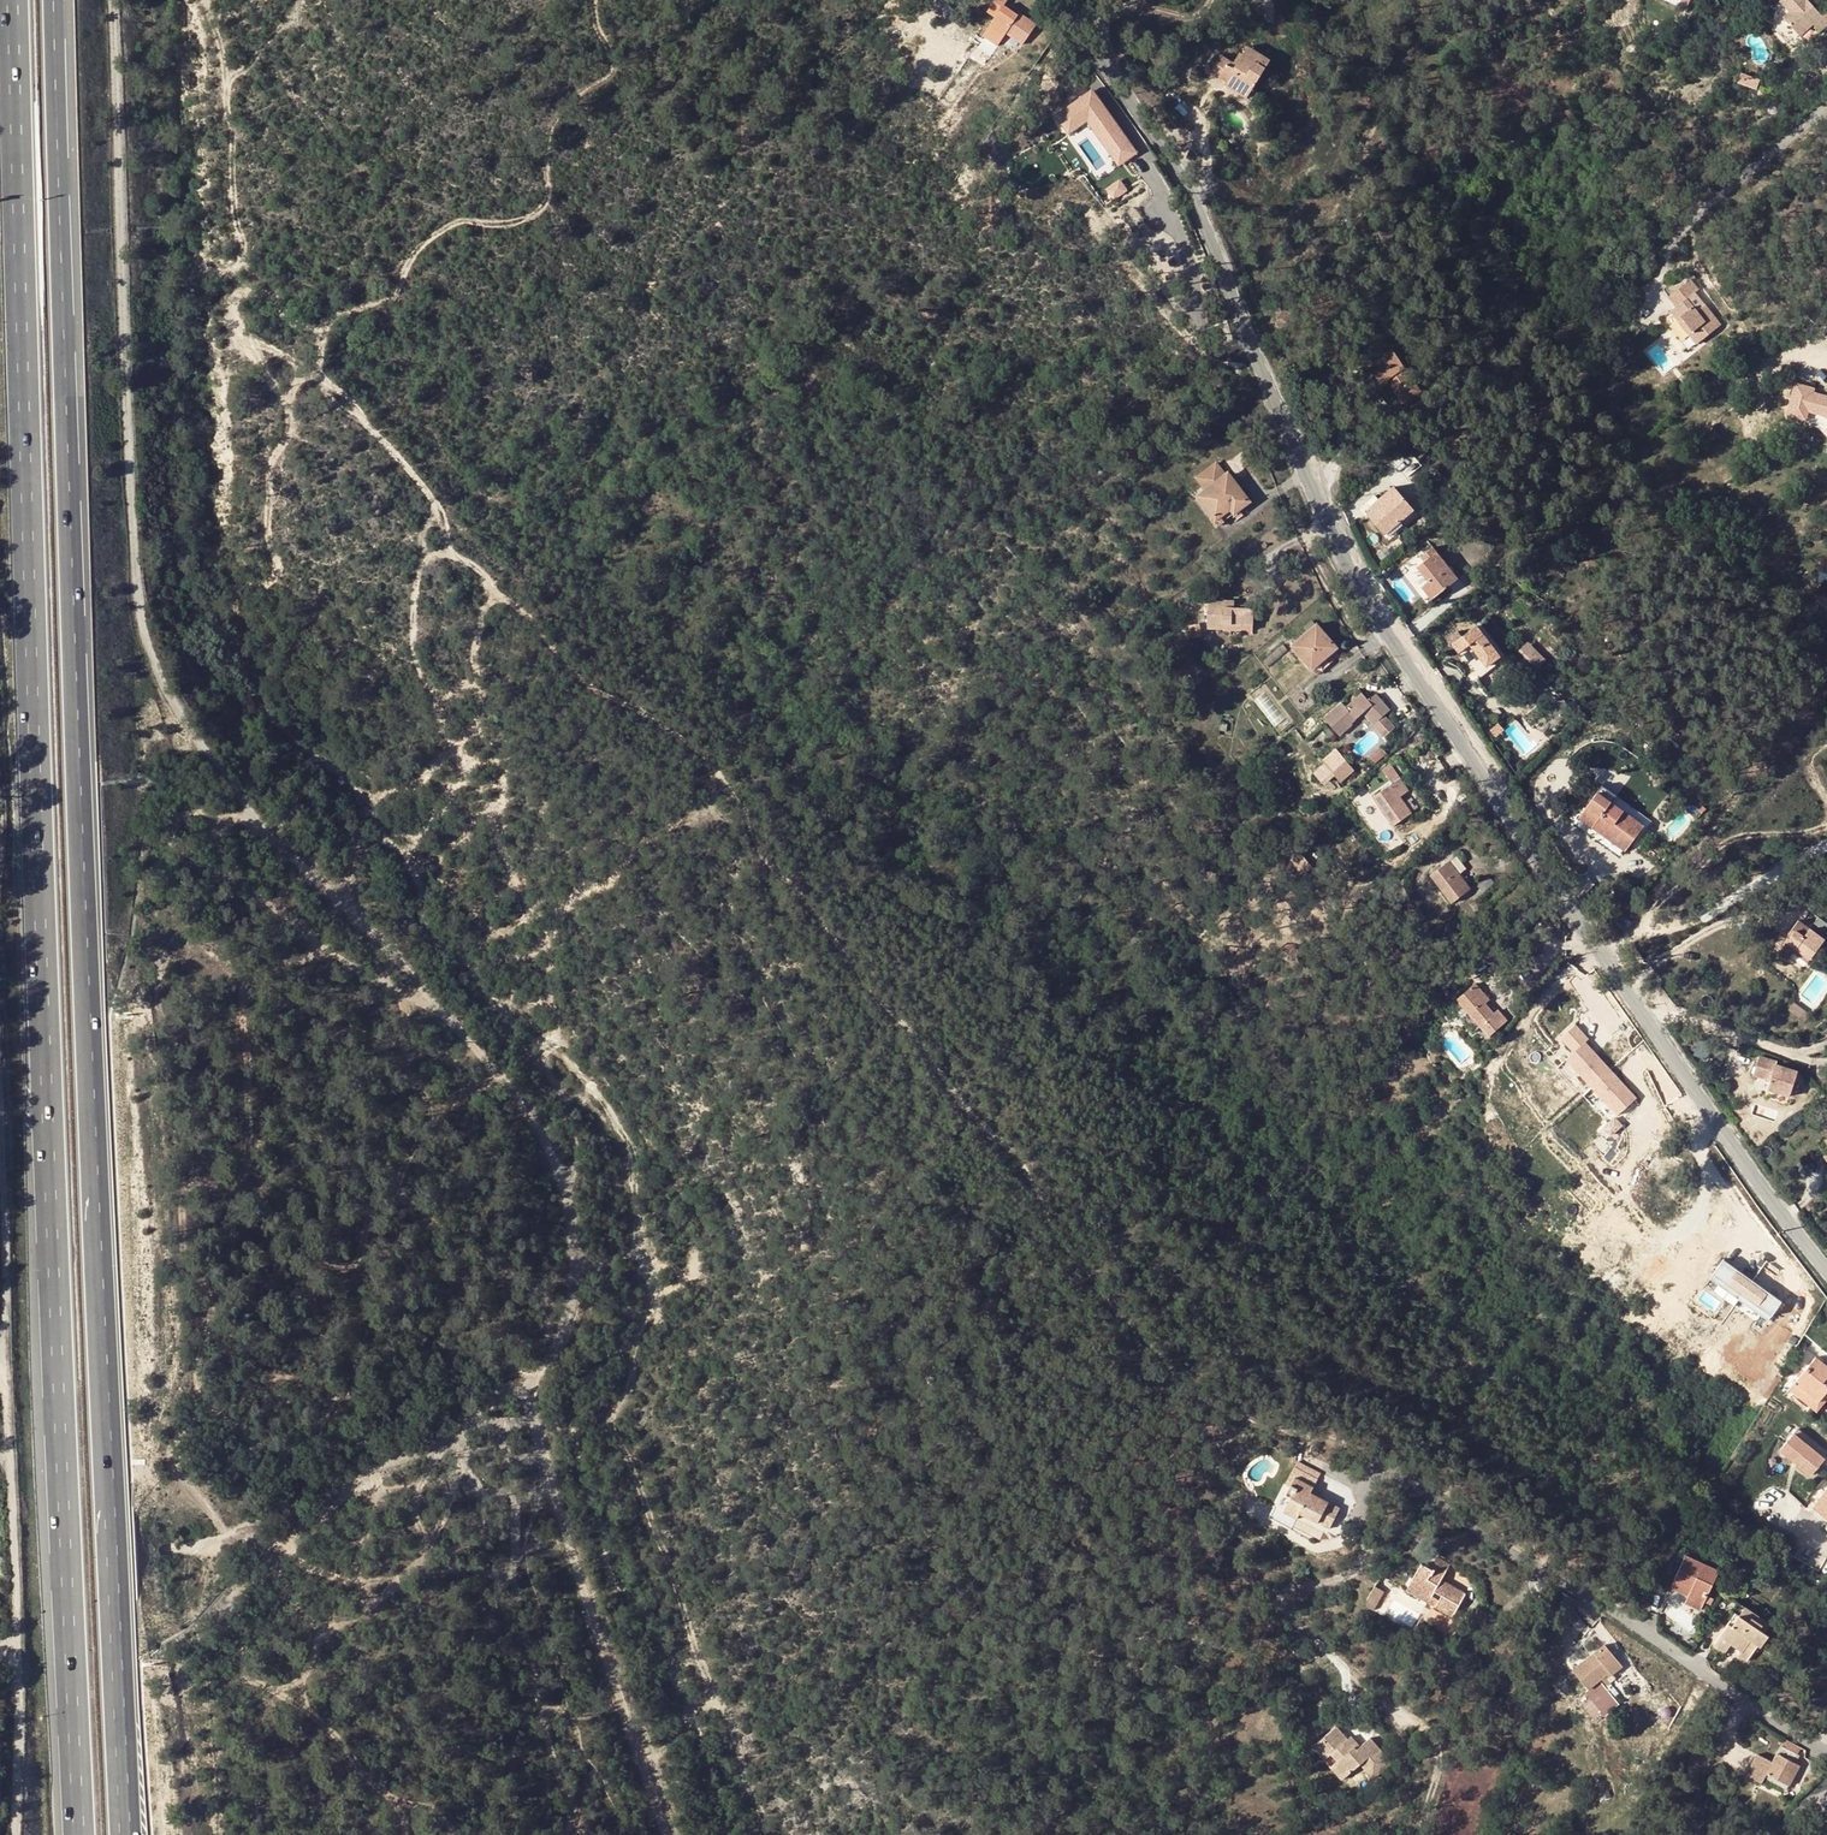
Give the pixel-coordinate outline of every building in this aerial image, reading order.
[(988,12),(996,17),(988,29),(1003,39),(1006,34),(1023,45),(1036,24),(1019,14),(1018,16),(1004,6),(1007,0),(995,0),(988,12)] [(1816,3),(1814,5),(1810,1),(1811,0),(1783,0),(1793,10),(1787,16),(1804,33),(1817,21),(1823,28),(1826,25),(1826,10),(1825,12),(1816,3)] [(988,29),(986,32),(1001,42),(1003,39),(988,29)] [(986,32),(984,36),(998,46),(1001,42),(986,32)] [(1247,45),(1245,48),(1257,56),(1258,53),(1247,45)] [(1210,73),(1219,78),(1226,66),(1232,70),(1237,72),(1232,81),(1239,85),(1235,92),(1246,99),(1270,60),(1258,53),(1257,56),(1245,48),(1242,53),(1238,52),(1232,62),(1221,55),(1210,73)] [(1223,85),(1235,92),(1239,85),(1232,81),(1237,72),(1232,70),(1223,85)] [(1755,88),(1758,78),(1738,72),(1735,82),(1755,88)] [(1093,86),(1052,112),(1066,135),(1087,122),(1116,167),(1137,154),(1093,86)] [(1069,134),(1059,142),(1065,151),(1076,144),(1069,134)] [(1107,186),(1114,199),(1128,191),(1121,178),(1107,186)] [(1378,229),(1380,233),(1388,229),(1386,224),(1378,229)] [(1396,242),(1388,229),(1380,233),(1388,247),(1396,242)] [(1694,333),(1690,336),(1697,344),(1721,325),(1705,305),(1697,311),(1688,300),(1699,290),(1691,280),(1669,298),(1677,307),(1671,312),(1678,320),(1682,318),(1694,333)] [(1682,318),(1678,320),(1690,336),(1694,333),(1682,318)] [(1396,347),(1392,350),(1421,391),(1403,403),(1406,406),(1427,392),(1396,347)] [(1421,391),(1392,350),(1369,367),(1382,385),(1387,381),(1403,403),(1421,391)] [(1530,359),(1524,363),(1526,368),(1533,365),(1530,359)] [(1505,373),(1508,380),(1527,372),(1526,368),(1524,363),(1505,373)] [(1818,392),(1811,385),(1791,381),(1784,417),(1802,420),(1810,412),(1822,415),(1826,420),(1826,394),(1818,392)] [(1527,386),(1530,395),(1536,393),(1533,384),(1527,386)] [(1227,474),(1200,496),(1216,518),(1234,503),(1238,509),(1248,501),(1227,474)] [(1383,502),(1374,509),(1367,515),(1386,535),(1415,510),(1395,487),(1381,500),(1383,502)] [(1216,518),(1200,496),(1197,498),(1218,526),(1239,510),(1238,509),(1234,503),(1216,518)] [(1383,502),(1381,500),(1372,507),(1374,509),(1383,502)] [(1434,548),(1424,555),(1427,560),(1424,562),(1416,568),(1428,583),(1422,588),(1432,600),(1458,579),(1434,548)] [(1187,555),(1181,561),(1183,565),(1190,559),(1187,555)] [(1254,608),(1233,607),(1223,607),(1223,600),(1209,600),(1208,626),(1221,627),(1221,630),(1229,630),(1229,636),(1241,636),(1242,630),(1242,625),(1253,625),(1254,608)] [(1481,623),(1476,626),(1500,657),(1486,667),(1489,670),(1506,657),(1481,623)] [(1317,624),(1291,647),(1312,670),(1337,647),(1317,624)] [(1457,631),(1448,638),(1453,644),(1459,652),(1477,675),(1486,667),(1500,657),(1476,626),(1462,637),(1457,631)] [(1525,642),(1518,652),(1540,667),(1547,656),(1525,642)] [(1337,647),(1312,670),(1316,675),(1328,664),(1326,662),(1340,649),(1337,647)] [(1364,713),(1370,720),(1379,712),(1382,717),(1390,709),(1375,694),(1369,700),(1363,693),(1347,707),(1343,702),(1325,718),(1340,734),(1351,724),(1349,720),(1353,716),(1356,720),(1364,713)] [(1374,724),(1382,717),(1379,712),(1370,720),(1374,724)] [(1377,763),(1386,753),(1381,748),(1372,758),(1377,763)] [(1336,750),(1321,763),(1326,768),(1340,755),(1336,750)] [(1353,769),(1340,755),(1326,768),(1338,782),(1353,769)] [(1244,777),(1237,784),(1241,788),(1248,781),(1244,777)] [(1373,797),(1392,826),(1411,814),(1400,797),(1408,791),(1399,779),(1373,797)] [(1612,803),(1617,796),(1602,786),(1579,817),(1592,827),(1595,823),(1607,831),(1604,835),(1626,850),(1643,825),(1612,803)] [(1256,788),(1252,791),(1258,798),(1261,795),(1256,788)] [(1638,811),(1617,796),(1612,803),(1643,825),(1646,828),(1648,825),(1635,815),(1638,811)] [(1607,831),(1595,823),(1592,827),(1604,835),(1607,831)] [(1285,853),(1283,868),(1306,872),(1308,856),(1285,853)] [(1439,885),(1452,902),(1470,888),(1449,861),(1434,872),(1442,883),(1439,885)] [(1442,883),(1434,872),(1430,875),(1439,885),(1442,883)] [(1801,922),(1796,929),(1805,935),(1810,928),(1801,922)] [(1796,929),(1779,953),(1788,959),(1793,951),(1795,948),(1810,958),(1819,946),(1813,941),(1818,935),(1810,928),(1805,935),(1796,929)] [(1808,962),(1810,958),(1795,948),(1793,951),(1808,962)] [(1826,991),(1826,975),(1815,970),(1803,994),(1811,998),(1813,993),(1823,998),(1826,991)] [(1493,1012),(1485,1003),(1480,997),(1484,993),(1475,983),(1458,998),(1481,1025),(1489,1035),(1507,1020),(1498,1009),(1493,1012)] [(1480,997),(1485,1003),(1489,999),(1484,993),(1480,997)] [(1481,1025),(1458,998),(1451,1004),(1474,1030),(1481,1025)] [(1807,1009),(1796,1002),(1792,1009),(1802,1016),(1807,1009)] [(1813,1013),(1807,1009),(1802,1016),(1808,1020),(1813,1013)] [(1637,1097),(1573,1023),(1557,1038),(1569,1052),(1563,1058),(1615,1117),(1637,1097)] [(1777,1062),(1759,1056),(1753,1075),(1766,1079),(1768,1074),(1772,1075),(1771,1081),(1767,1090),(1789,1097),(1798,1072),(1776,1065),(1777,1062)] [(1617,1117),(1602,1126),(1612,1143),(1627,1134),(1617,1117)] [(1707,1279),(1768,1320),(1781,1300),(1720,1259),(1707,1279)] [(1823,1363),(1816,1357),(1796,1381),(1820,1401),(1826,1391),(1826,1367),(1823,1363)] [(1796,1381),(1790,1389),(1817,1411),(1826,1400),(1826,1391),(1820,1401),(1796,1381)] [(1826,1457),(1826,1456),(1796,1431),(1780,1452),(1811,1477),(1826,1457)] [(1299,1514),(1329,1529),(1340,1508),(1311,1492),(1318,1479),(1295,1467),(1286,1485),(1290,1487),(1279,1509),(1297,1518),(1299,1514)] [(1813,1508),(1826,1519),(1826,1491),(1813,1508)] [(1685,1555),(1674,1579),(1695,1589),(1693,1593),(1690,1591),(1685,1603),(1701,1609),(1719,1570),(1685,1555)] [(1407,1590),(1453,1616),(1466,1593),(1448,1584),(1447,1586),(1440,1582),(1442,1580),(1450,1565),(1436,1557),(1430,1568),(1422,1564),(1407,1590)] [(1673,1584),(1690,1591),(1693,1593),(1695,1589),(1674,1579),(1673,1584)] [(1735,1613),(1719,1636),(1731,1644),(1742,1651),(1739,1655),(1748,1660),(1758,1645),(1761,1647),(1769,1635),(1765,1632),(1770,1625),(1745,1607),(1739,1615),(1735,1613)] [(1731,1644),(1719,1636),(1713,1645),(1725,1653),(1731,1644)] [(1605,1646),(1575,1671),(1589,1689),(1587,1691),(1606,1716),(1620,1705),(1600,1680),(1602,1678),(1611,1672),(1614,1675),(1623,1667),(1605,1646)] [(1611,1672),(1602,1678),(1605,1682),(1614,1675),(1611,1672)] [(1334,1727),(1320,1738),(1333,1753),(1332,1755),(1338,1761),(1333,1765),(1346,1778),(1360,1765),(1373,1780),(1392,1764),(1370,1738),(1356,1747),(1354,1745),(1350,1748),(1338,1733),(1334,1727)] [(1341,1730),(1338,1733),(1350,1748),(1354,1745),(1341,1730)] [(1333,1753),(1320,1738),(1312,1745),(1343,1781),(1346,1778),(1333,1765),(1338,1761),(1332,1755),(1333,1753)] [(1782,1746),(1767,1774),(1789,1784),(1800,1764),(1796,1762),(1799,1755),(1782,1746)] [(1789,1784),(1767,1774),(1763,1782),(1785,1793),(1789,1784)]
